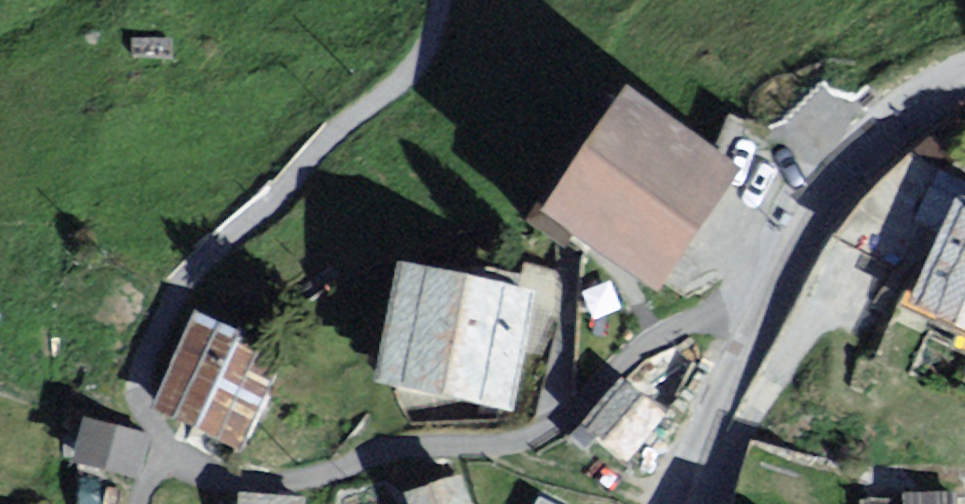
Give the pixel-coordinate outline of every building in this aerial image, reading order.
[(708,172),(615,110),(539,222),(632,285),(708,172)] [(950,214),(907,315),(964,340),(964,220),(950,214)] [(512,302),(400,287),(385,386),(498,402),(512,302)] [(267,363),(202,335),(171,408),(236,436),(267,363)] [(620,392),(587,426),(617,455),(650,422),(620,392)] [(138,446),(90,436),(78,485),(126,496),(138,446)] [(406,502),(407,503),(447,503),(442,490),(406,502)] [(951,492),(914,491),(913,503),(950,503),(951,492)] [(537,503),(566,503),(542,492),(537,503)] [(242,503),(307,503),(308,498),(242,494),(242,503)]
